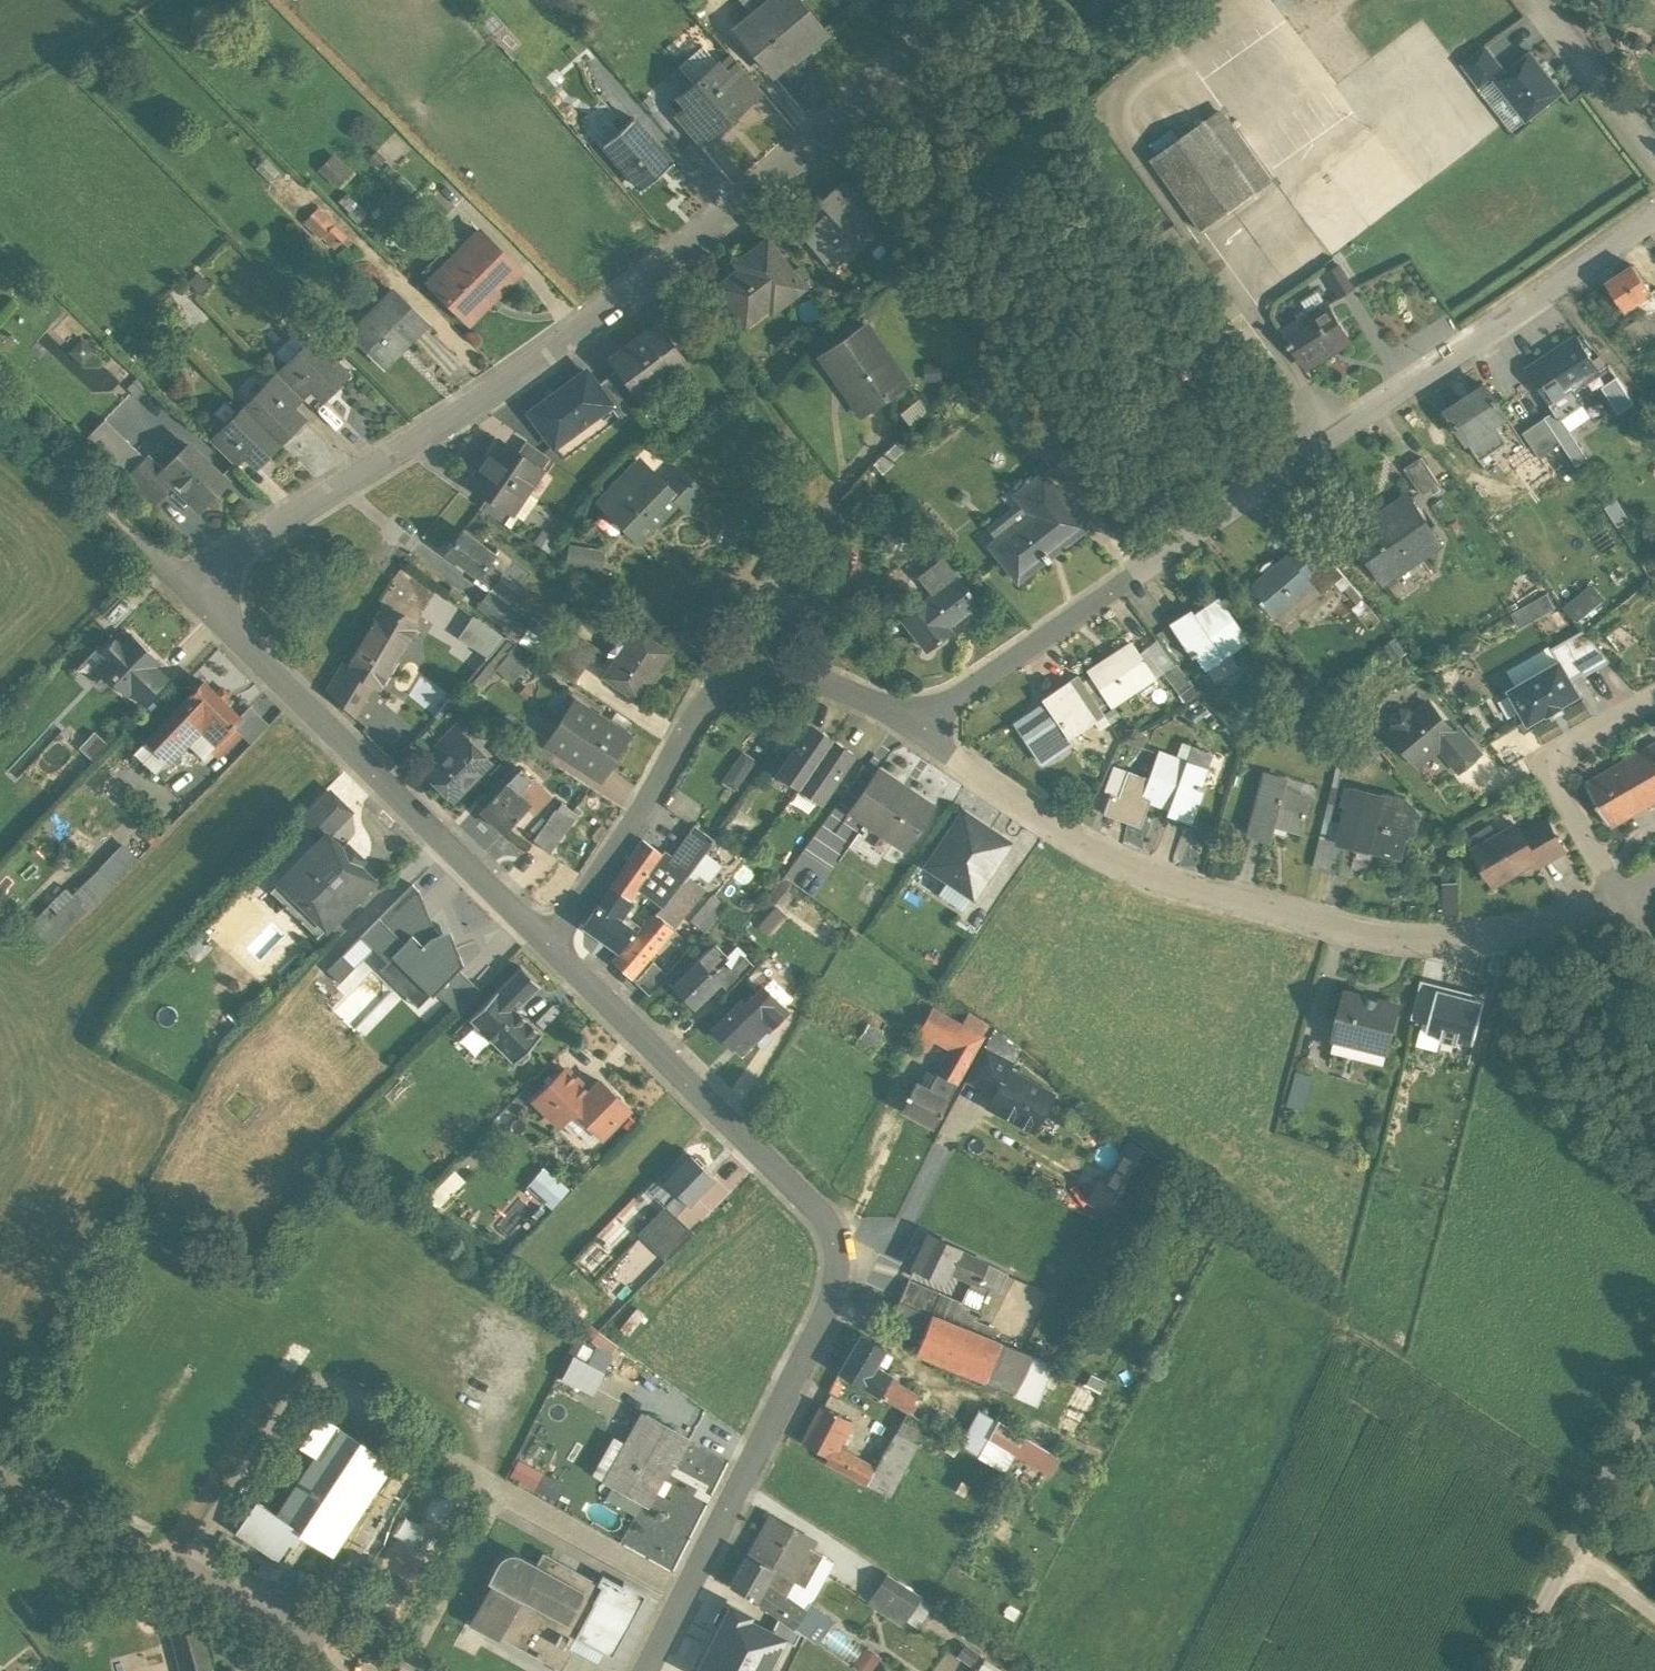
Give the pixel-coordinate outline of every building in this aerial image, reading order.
[(734,28),(771,72),(805,43),(808,48),(823,35),(806,16),(809,13),(798,0),(768,0),(750,15),(734,28)] [(750,15),(768,0),(739,0),(750,15)] [(1490,41),(1466,59),(1483,81),(1506,63),(1490,41)] [(1535,46),(1499,75),(1530,115),(1566,86),(1535,46)] [(717,62),(677,96),(686,106),(705,127),(705,128),(709,133),(748,99),(744,94),(744,95),(725,73),(725,72),(717,62)] [(756,83),(738,62),(725,72),(725,73),(744,95),(744,94),(756,83)] [(603,100),(581,119),(602,143),(624,125),(603,100)] [(705,127),(686,106),(674,117),(692,138),(705,128),(705,127)] [(1210,115),(1156,153),(1207,225),(1262,187),(1210,115)] [(671,162),(632,117),(624,125),(602,143),(640,188),(671,162)] [(842,181),(820,200),(829,211),(803,232),(831,265),(856,243),(857,245),(880,226),(842,181)] [(480,230),(429,282),(463,317),(489,290),(493,294),(519,269),(480,230)] [(766,237),(745,253),(750,259),(715,285),(740,318),(774,291),(782,301),(802,286),(766,237)] [(1632,360),(1654,341),(1654,265),(1641,248),(1592,289),(1616,318),(1605,328),(1632,360)] [(1344,259),(1331,267),(1345,290),(1358,282),(1344,259)] [(392,289),(350,332),(383,365),(425,322),(392,289)] [(1335,303),(1309,319),(1305,314),(1288,324),(1308,356),(1336,339),(1340,344),(1355,335),(1335,303)] [(865,320),(818,353),(835,377),(840,373),(864,407),(904,378),(865,320)] [(656,323),(610,357),(618,367),(639,395),(669,373),(671,366),(682,358),(656,323)] [(1580,331),(1532,363),(1544,380),(1542,381),(1545,385),(1546,384),(1564,412),(1586,398),(1576,383),(1603,365),(1580,331)] [(311,339),(288,362),(311,386),(322,397),(345,373),(311,339)] [(311,386),(288,362),(277,373),(301,397),(311,386)] [(639,395),(618,367),(606,376),(627,404),(639,395)] [(585,370),(529,411),(553,443),(608,403),(609,403),(595,384),(585,370)] [(301,397),(277,373),(266,384),(290,407),(301,397)] [(630,408),(606,376),(595,384),(609,403),(608,403),(618,417),(630,408)] [(1452,405),(1484,454),(1512,436),(1499,417),(1510,409),(1490,379),(1452,405)] [(266,384),(244,406),(278,441),(301,418),(290,407),(266,384)] [(278,441),(244,406),(221,429),(245,453),(256,464),(278,441)] [(1526,426),(1543,451),(1565,437),(1548,411),(1526,426)] [(1065,451),(1044,424),(1031,434),(1052,461),(1065,451)] [(245,453),(221,429),(210,440),(234,464),(245,453)] [(516,451),(498,438),(483,460),(526,489),(540,467),(516,451)] [(549,455),(525,439),(516,451),(540,467),(549,455)] [(221,476),(188,444),(164,469),(163,469),(175,481),(173,483),(174,484),(198,507),(215,491),(211,487),(221,476)] [(1426,451),(1408,462),(1425,488),(1443,476),(1426,451)] [(164,469),(148,453),(124,477),(152,505),(174,484),(173,483),(175,481),(163,469),(164,469)] [(662,481),(639,458),(599,499),(637,537),(675,498),(677,496),(662,481)] [(526,489),(483,460),(468,481),(487,494),(511,511),(526,489)] [(702,490),(677,465),(662,481),(677,496),(675,498),(684,507),(702,490)] [(1031,509),(995,537),(1005,550),(999,555),(1015,575),(1041,555),(1044,558),(1048,555),(1043,549),(1080,520),(1039,469),(1015,488),(1031,509)] [(1412,490),(1357,528),(1389,576),(1445,538),(1412,490)] [(511,511),(487,494),(479,505),(504,521),(511,511)] [(492,551),(462,528),(445,552),(490,585),(492,583),(502,571),(487,560),(493,551),(492,551)] [(1318,534),(1309,542),(1324,560),(1334,552),(1318,534)] [(1292,550),(1255,582),(1279,610),(1315,579),(1317,578),(1311,572),(1324,560),(1309,542),(1295,553),(1292,550)] [(528,570),(495,546),(492,551),(493,551),(487,560),(502,571),(492,583),(509,595),(528,570)] [(1324,560),(1311,572),(1317,578),(1315,579),(1324,589),(1347,569),(1334,552),(1324,560)] [(964,585),(948,565),(927,582),(932,589),(900,614),(924,645),(948,627),(944,622),(974,598),(968,591),(969,590),(965,585),(964,585)] [(514,611),(487,590),(477,605),(503,625),(504,625),(510,616),(514,611)] [(1214,593),(1189,610),(1186,605),(1167,618),(1188,648),(1186,650),(1187,652),(1192,649),(1202,662),(1242,635),(1214,593)] [(384,605),(348,666),(372,681),(378,685),(414,624),(384,605)] [(689,611),(678,631),(687,637),(697,616),(689,611)] [(506,636),(471,613),(457,635),(486,656),(506,636)] [(527,628),(510,616),(504,625),(503,625),(501,628),(518,640),(527,628)] [(1564,655),(1574,673),(1586,666),(1587,669),(1612,655),(1588,625),(1557,642),(1564,655)] [(634,627),(603,673),(636,696),(667,650),(634,627)] [(597,645),(573,629),(549,664),(573,680),(597,645)] [(160,661),(131,633),(121,643),(114,637),(100,652),(117,668),(115,670),(113,669),(109,672),(111,674),(108,677),(126,695),(130,692),(156,665),(160,661)] [(1127,638),(1086,665),(1108,700),(1150,673),(1140,657),(1141,656),(1138,652),(1137,653),(1127,638)] [(1513,684),(1532,717),(1583,688),(1574,673),(1564,655),(1513,684)] [(1173,658),(1159,667),(1176,689),(1189,679),(1173,658)] [(348,666),(342,663),(328,687),(349,708),(372,681),(348,666)] [(156,665),(130,692),(142,704),(168,677),(156,665)] [(1100,709),(1075,671),(1066,677),(1067,678),(1066,679),(1089,714),(1090,714),(1091,715),(1100,709)] [(451,695),(427,675),(410,695),(434,716),(451,695)] [(1066,677),(1039,695),(1040,697),(1041,696),(1045,702),(1032,710),(1031,708),(1014,719),(1013,717),(1012,718),(1021,732),(1020,733),(1022,737),(1024,736),(1032,748),(1050,736),(1048,735),(1061,726),(1064,732),(1091,715),(1090,714),(1089,714),(1066,679),(1067,678),(1066,677)] [(240,716),(203,680),(179,705),(210,735),(203,742),(208,746),(215,754),(238,731),(232,725),(240,716)] [(1431,697),(1415,711),(1411,706),(1405,706),(1398,712),(1397,718),(1401,723),(1396,727),(1401,734),(1401,741),(1406,747),(1413,747),(1422,758),(1442,742),(1458,728),(1457,727),(1431,697)] [(626,733),(574,699),(547,742),(596,772),(611,748),(615,750),(626,733)] [(210,735),(179,705),(146,739),(168,759),(185,742),(200,756),(200,755),(199,754),(208,746),(203,742),(210,735)] [(462,716),(441,737),(451,748),(463,736),(465,737),(474,727),(462,716)] [(544,734),(519,718),(509,733),(533,749),(544,734)] [(830,737),(809,723),(778,769),(797,782),(798,783),(830,737)] [(1458,728),(1442,742),(1462,765),(1483,748),(1462,723),(1457,727),(1458,728)] [(451,748),(427,773),(452,796),(488,759),(465,737),(463,736),(451,748)] [(830,737),(798,783),(800,784),(819,797),(851,751),(830,737)] [(504,742),(495,751),(503,759),(512,749),(504,742)] [(1588,781),(1611,820),(1654,794),(1654,743),(1588,781)] [(1201,765),(1157,748),(1147,774),(1140,793),(1147,795),(1168,803),(1166,808),(1186,816),(1197,785),(1199,785),(1200,782),(1195,781),(1201,765)] [(1111,763),(1102,787),(1108,789),(1115,791),(1124,768),(1111,763)] [(519,766),(479,807),(502,830),(529,803),(516,791),(530,777),(519,766)] [(930,803),(876,766),(848,807),(903,844),(930,803)] [(1147,774),(1125,766),(1124,768),(1115,791),(1108,789),(1101,809),(1137,822),(1147,795),(1140,793),(1147,774)] [(1281,774),(1261,769),(1245,830),(1264,835),(1269,819),(1303,828),(1307,812),(1308,812),(1309,808),(1308,808),(1312,792),(1279,783),(1281,774)] [(1407,797),(1355,784),(1342,838),(1346,839),(1403,852),(1408,829),(1416,831),(1420,810),(1407,797)] [(349,810),(329,791),(301,819),(320,837),(326,832),(327,833),(349,810)] [(561,800),(532,839),(548,852),(577,812),(561,800)] [(1006,840),(961,808),(924,862),(945,876),(970,893),(1006,840)] [(1550,817),(1526,830),(1539,854),(1537,855),(1540,861),(1566,846),(1550,817)] [(1520,821),(1477,845),(1496,879),(1537,855),(1539,854),(1526,830),(1520,821)] [(664,848),(660,852),(637,887),(661,904),(673,890),(675,888),(686,873),(704,850),(705,849),(713,838),(693,824),(672,851),(664,848)] [(327,833),(326,832),(320,837),(278,880),(326,926),(373,878),(357,862),(362,857),(347,843),(342,848),(327,833)] [(1342,838),(1322,833),(1316,862),(1339,867),(1346,839),(1342,838)] [(641,838),(610,885),(628,897),(635,886),(660,852),(641,838)] [(51,945),(137,857),(122,842),(72,892),(65,896),(30,930),(51,945)] [(719,862),(704,850),(687,872),(694,877),(698,872),(706,879),(719,862)] [(694,877),(687,872),(686,873),(675,888),(673,890),(689,903),(704,886),(694,877)] [(782,874),(763,898),(769,903),(789,879),(782,874)] [(970,893),(945,876),(935,890),(960,907),(970,893)] [(412,933),(422,944),(431,937),(439,933),(433,926),(419,890),(412,883),(360,934),(385,960),(390,954),(412,933)] [(628,897),(610,885),(584,924),(619,948),(639,925),(629,917),(623,924),(614,917),(628,897)] [(661,904),(655,911),(671,925),(689,903),(673,890),(661,904)] [(713,893),(699,914),(693,921),(697,925),(704,930),(725,903),(713,893)] [(647,918),(612,959),(628,975),(671,925),(655,911),(654,912),(653,912),(647,918)] [(704,930),(697,925),(694,928),(701,933),(704,930)] [(390,954),(431,995),(435,991),(458,968),(463,963),(450,929),(439,933),(431,937),(422,944),(412,933),(390,954)] [(713,941),(671,983),(693,1005),(718,980),(718,979),(730,966),(723,959),(727,955),(713,941)] [(340,982),(355,967),(343,954),(327,970),(340,982)] [(730,966),(718,979),(718,980),(726,989),(752,963),(743,954),(730,966)] [(666,972),(652,960),(634,980),(648,993),(666,972)] [(520,964),(468,1017),(513,1061),(521,1060),(528,1053),(528,1045),(541,1032),(516,1007),(539,983),(520,964)] [(478,988),(458,968),(435,991),(455,1011),(478,988)] [(1413,1014),(1431,1019),(1440,985),(1441,985),(1442,980),(1423,975),(1413,1014)] [(779,1000),(760,981),(741,999),(760,1018),(779,1000)] [(1441,985),(1440,985),(1431,1019),(1429,1027),(1444,1031),(1443,1035),(1461,1040),(1462,1035),(1476,1039),(1487,996),(1441,985)] [(1401,1001),(1349,988),(1338,1033),(1389,1046),(1401,1001)] [(741,999),(714,1026),(729,1042),(742,1030),(748,1036),(763,1021),(760,1018),(741,999)] [(930,1006),(918,1027),(912,1038),(926,1046),(932,1035),(933,1036),(945,1014),(930,1006)] [(986,1023),(966,1011),(960,1022),(980,1034),(986,1023)] [(945,1014),(933,1036),(945,1043),(958,1021),(945,1014)] [(867,1022),(861,1018),(857,1025),(863,1029),(867,1022)] [(960,1022),(958,1021),(945,1043),(950,1045),(967,1055),(980,1034),(960,1022)] [(881,1030),(867,1022),(863,1029),(860,1034),(874,1042),(881,1030)] [(1389,1046),(1338,1033),(1334,1048),(1386,1061),(1389,1046)] [(918,1082),(913,1080),(907,1092),(905,1091),(903,1094),(905,1095),(899,1107),(932,1124),(967,1055),(950,1045),(934,1073),(926,1087),(918,1082)] [(1011,1061),(982,1045),(965,1076),(992,1091),(1005,1068),(1007,1069),(1011,1061)] [(628,1107),(600,1079),(589,1091),(565,1067),(534,1098),(559,1124),(561,1122),(574,1109),(588,1123),(600,1135),(628,1107)] [(934,1073),(925,1068),(918,1082),(926,1087),(934,1073)] [(1007,1069),(1005,1068),(992,1091),(986,1103),(1031,1127),(1050,1092),(1007,1069)] [(588,1123),(574,1109),(561,1122),(575,1136),(588,1123)] [(1105,1181),(1128,1193),(1150,1153),(1127,1140),(1105,1181)] [(690,1154),(665,1180),(677,1192),(664,1205),(675,1214),(712,1176),(700,1164),(702,1162),(696,1156),(694,1158),(690,1154)] [(1117,1213),(1128,1193),(1105,1181),(1098,1177),(1087,1197),(1117,1213)] [(675,1214),(664,1205),(639,1231),(665,1257),(691,1230),(675,1214)] [(999,1267),(928,1234),(914,1264),(943,1277),(947,1268),(979,1282),(981,1276),(982,1273),(995,1279),(999,1267)] [(991,1281),(981,1276),(979,1282),(988,1286),(991,1281)] [(939,1292),(906,1278),(898,1298),(930,1311),(939,1292)] [(983,1299),(961,1290),(957,1299),(948,1319),(971,1328),(983,1299)] [(957,1299),(939,1292),(930,1311),(948,1319),(957,1299)] [(930,1311),(898,1298),(890,1316),(922,1330),(930,1311)] [(948,1319),(930,1311),(922,1330),(915,1348),(983,1378),(986,1372),(1000,1339),(948,1319)] [(583,1318),(575,1334),(587,1342),(590,1338),(597,1328),(583,1318)] [(617,1343),(597,1328),(590,1338),(609,1353),(617,1343)] [(913,1382),(875,1359),(884,1345),(860,1331),(837,1368),(841,1371),(876,1392),(905,1409),(918,1387),(912,1383),(913,1382)] [(986,1372),(1013,1383),(1015,1381),(1030,1352),(1000,1339),(986,1372)] [(1061,1364),(1030,1352),(1015,1381),(1044,1393),(1061,1364)] [(1084,1380),(1098,1387),(1103,1376),(1089,1369),(1084,1380)] [(834,1377),(827,1388),(835,1393),(842,1381),(834,1377)] [(929,1394),(918,1387),(905,1409),(916,1415),(928,1396),(929,1394)] [(849,1418),(821,1402),(801,1439),(827,1454),(824,1460),(864,1482),(865,1481),(871,1469),(854,1459),(855,1457),(834,1445),(849,1418)] [(1048,1473),(1060,1455),(996,1417),(976,1406),(957,1441),(959,1442),(1002,1469),(1012,1451),(1048,1473)] [(641,1409),(603,1477),(641,1498),(666,1455),(674,1459),(688,1435),(641,1409)] [(391,1461),(320,1414),(302,1442),(316,1452),(277,1512),(303,1530),(331,1548),(343,1531),(339,1528),(374,1475),(379,1478),(391,1461)] [(957,1441),(937,1428),(931,1438),(952,1452),(959,1442),(957,1441)] [(916,1442),(894,1430),(887,1443),(909,1455),(916,1442)] [(887,1443),(872,1470),(871,1469),(865,1481),(888,1494),(909,1455),(887,1443)] [(277,1512),(255,1497),(234,1528),(277,1556),(288,1538),(294,1542),(301,1531),(302,1531),(303,1530),(277,1512)] [(805,1533),(769,1514),(749,1553),(772,1566),(755,1597),(778,1616),(791,1624),(801,1609),(782,1596),(792,1580),(802,1585),(820,1553),(809,1546),(813,1538),(805,1533)] [(598,1579),(543,1548),(536,1560),(521,1551),(514,1550),(507,1550),(500,1553),(496,1558),(486,1576),(491,1578),(470,1616),(477,1620),(477,1622),(478,1625),(480,1626),(488,1631),(490,1630),(491,1629),(492,1628),(561,1666),(570,1649),(571,1647),(570,1645),(569,1644),(564,1641),(568,1634),(571,1635),(573,1634),(575,1633),(594,1597),(595,1596),(594,1593),(592,1591),(598,1579)] [(747,1552),(729,1583),(755,1597),(772,1566),(749,1553),(747,1552)] [(919,1592),(886,1570),(867,1599),(900,1621),(919,1592)] [(573,1634),(611,1655),(645,1591),(622,1579),(621,1582),(601,1572),(598,1579),(592,1591),(594,1593),(595,1596),(594,1597),(575,1633),(573,1634)] [(831,1616),(809,1599),(801,1609),(791,1624),(800,1630),(813,1640),(831,1616)] [(697,1670),(765,1670),(782,1638),(783,1636),(770,1630),(747,1618),(749,1614),(730,1605),(697,1670)] [(791,1624),(778,1616),(770,1630),(783,1636),(782,1638),(793,1643),(800,1630),(791,1624)] [(174,1634),(183,1670),(210,1670),(198,1627),(174,1634)] [(866,1651),(854,1668),(859,1670),(876,1670),(882,1662),(866,1651)]
